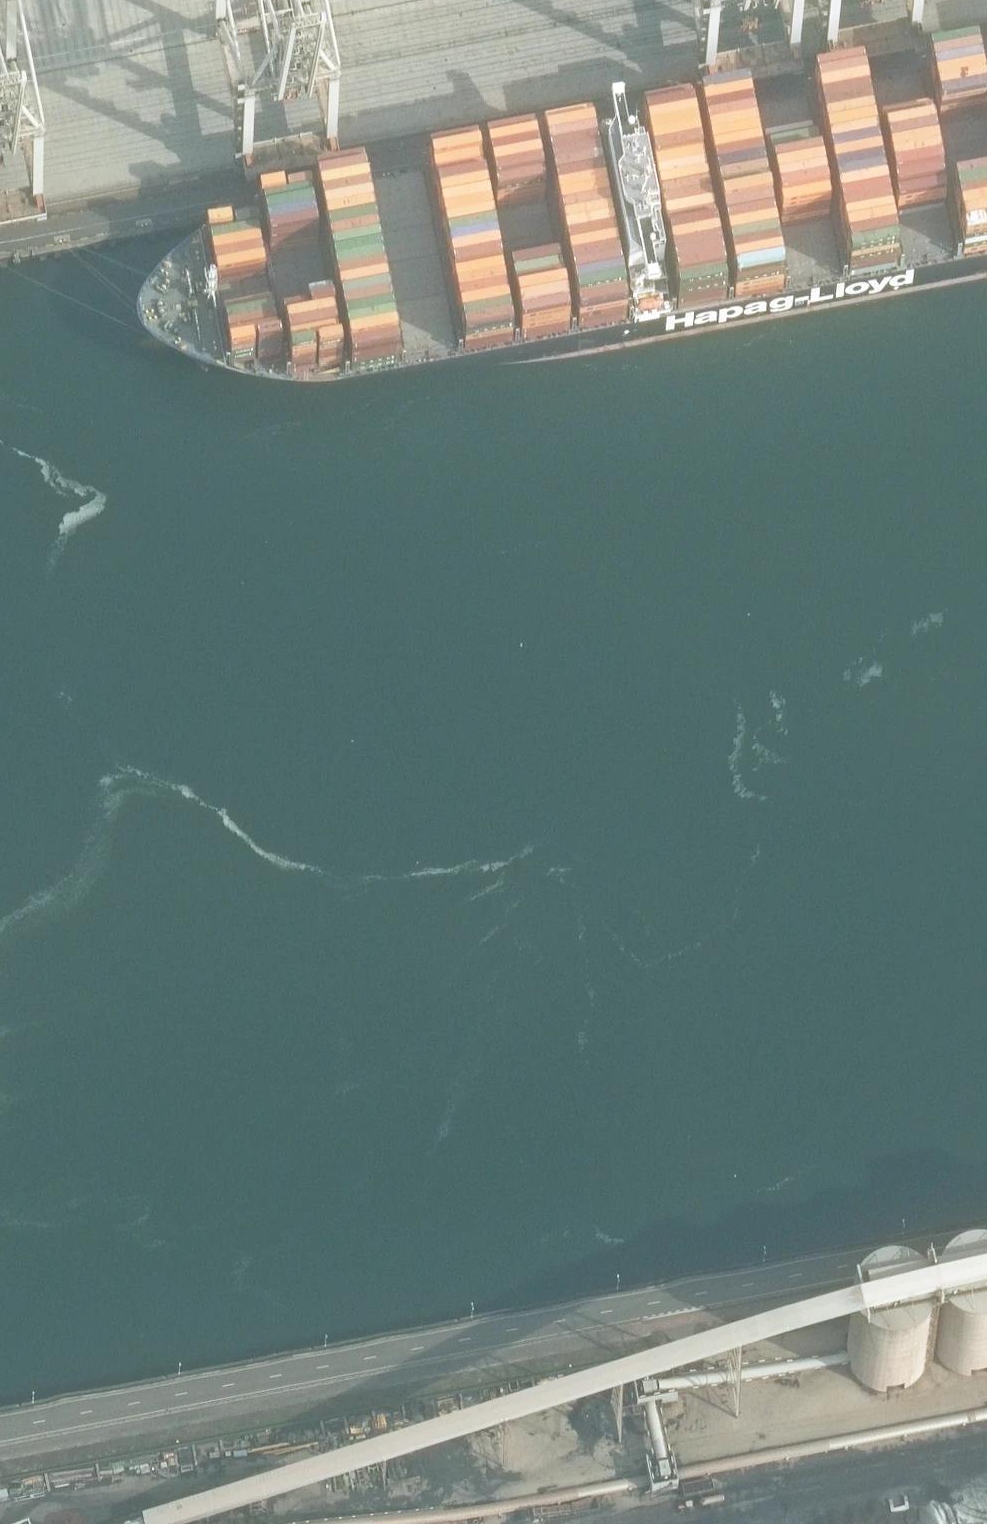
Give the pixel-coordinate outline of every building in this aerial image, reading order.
[(984,1301),(977,1299),(969,1298),(961,1299),(953,1301),(950,1302),(945,1305),(939,1310),(934,1317),(930,1323),(928,1331),(927,1335),(927,1339),(928,1346),(930,1354),(933,1361),(938,1367),(945,1373),(951,1376),(956,1378),(960,1379),(967,1380),(971,1380),(976,1380),(984,1377),(986,1376),(986,1303),(984,1301)] [(925,1355),(925,1354),(924,1346),(922,1338),(918,1331),(913,1325),(907,1320),(900,1317),(893,1314),(885,1313),(877,1314),(869,1316),(866,1318),(861,1320),(855,1325),(849,1332),(846,1338),(844,1346),(843,1350),(843,1354),(843,1362),(846,1369),(849,1376),(854,1383),(860,1388),(866,1392),(871,1394),(875,1395),(882,1396),(887,1396),(892,1395),(899,1393),(906,1389),(912,1385),(917,1379),(921,1371),(924,1363),(925,1355)]
